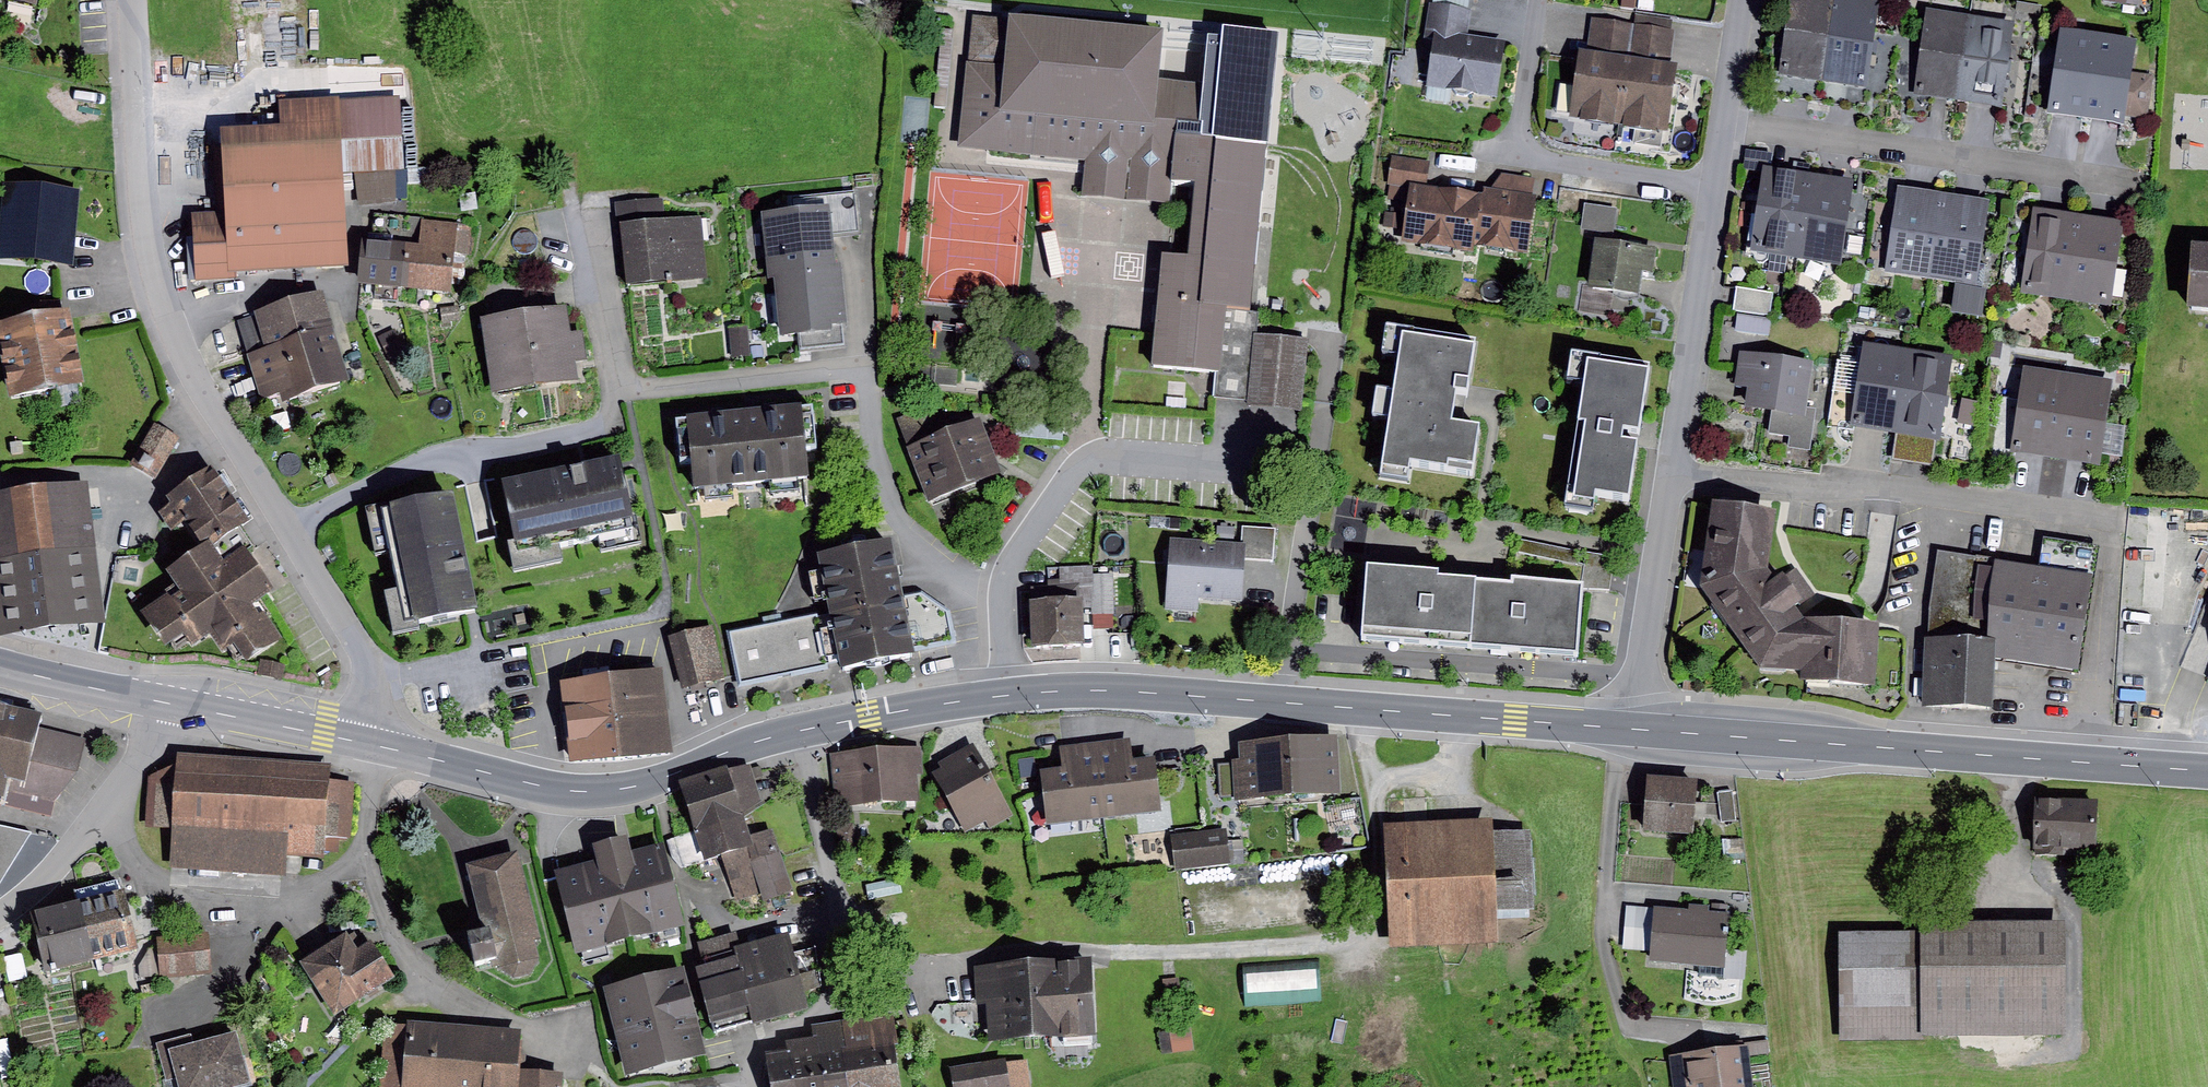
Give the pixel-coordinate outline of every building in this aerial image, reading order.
[(1432,3),(1468,8),(1469,0),(1433,0),(1432,3)] [(1778,74),(1823,81),(1836,0),(1790,0),(1778,74)] [(1869,0),(1836,0),(1823,81),(1866,87),(1875,28),(1879,2),(1869,0)] [(1714,4),(1700,1),(1698,12),(1712,14),(1714,4)] [(2041,5),(2017,1),(2015,11),(2039,15),(2041,5)] [(1432,3),(1429,2),(1423,38),(1433,40),(1426,87),(1496,98),(1505,40),(1468,35),(1472,9),(1468,8),(1432,3)] [(1971,16),(1927,9),(1924,35),(1914,94),(1959,100),(1971,16)] [(1006,19),(971,15),(957,148),(1084,160),(1080,195),(1169,204),(1171,181),(1194,184),(1187,255),(1161,253),(1149,365),(1215,371),(1213,398),(1244,401),(1244,406),(1301,411),(1308,339),(1255,334),(1258,313),(1248,312),(1266,140),(1203,134),(1208,85),(1157,79),(1162,30),(1007,15),(1006,19)] [(2014,22),(1971,16),(1959,100),(2001,106),(2014,22)] [(1646,29),(1592,18),(1575,121),(1625,130),(1646,29)] [(262,19),(249,20),(250,53),(262,52),(262,19)] [(2099,32),(2059,27),(2047,114),(2087,119),(2099,32)] [(1924,35),(1875,28),(1866,87),(1914,94),(1924,35)] [(1625,130),(1673,140),(1688,69),(1669,65),(1675,35),(1646,29),(1625,130)] [(2136,37),(2099,32),(2087,119),(2123,124),(2124,115),(2147,118),(2153,75),(2131,71),(2136,37)] [(1569,105),(1571,81),(1558,80),(1556,104),(1569,105)] [(1267,92),(1241,89),(1239,104),(1266,107),(1267,92)] [(225,212),(191,212),(196,281),(236,279),(236,272),(349,267),(343,173),(353,172),(358,206),(397,202),(395,170),(403,171),(399,96),(340,100),(340,97),(278,101),(280,125),(221,127),(225,212)] [(1410,183),(1426,186),(1430,161),(1391,155),(1388,180),(1410,183)] [(1791,170),(1763,166),(1749,251),(1753,252),(1752,257),(1756,262),(1763,263),(1768,259),(1769,255),(1796,258),(1809,172),(1811,164),(1793,161),(1791,170)] [(1809,172),(1796,258),(1840,265),(1842,254),(1855,256),(1864,195),(1852,193),(1854,179),(1809,172)] [(1474,245),(1528,254),(1537,194),(1533,194),(1535,178),(1502,173),(1492,188),(1482,187),(1481,194),(1474,245)] [(1426,186),(1410,183),(1402,240),(1473,251),(1474,245),(1481,194),(1426,186)] [(4,184),(0,231),(0,257),(72,263),(78,190),(4,184)] [(1945,193),(1898,185),(1884,271),(1931,278),(1945,193)] [(789,210),(762,213),(768,275),(773,275),(836,268),(833,237),(863,234),(858,189),(788,196),(789,210)] [(1989,200),(1945,193),(1931,278),(1955,283),(1976,287),(1989,200)] [(617,203),(619,224),(666,220),(664,198),(617,203)] [(1585,203),(1581,229),(1613,234),(1617,208),(1585,203)] [(2079,213),(2032,207),(2020,291),(2066,299),(2079,213)] [(2122,220),(2079,213),(2066,299),(2109,305),(2122,220)] [(468,227),(373,216),(370,239),(361,238),(356,285),(449,294),(452,254),(464,256),(468,227)] [(666,220),(619,224),(625,285),(707,277),(701,216),(666,220)] [(1656,248),(1595,238),(1588,286),(1639,294),(1643,271),(1653,272),(1656,248)] [(2192,243),(2187,308),(2207,309),(2207,244),(2192,243)] [(773,275),(779,337),(797,335),(798,352),(847,347),(845,325),(848,324),(842,268),(836,268),(773,275)] [(1976,287),(1955,283),(1951,310),(1983,315),(1988,289),(1976,287)] [(1773,293),(1737,288),(1734,310),(1770,314),(1773,293)] [(324,290),(233,318),(267,411),(352,379),(324,290)] [(1582,307),(1607,315),(1612,299),(1587,292),(1582,307)] [(567,304),(480,317),(490,393),(578,381),(575,360),(587,359),(583,331),(571,333),(567,304)] [(458,306),(440,307),(441,322),(460,320),(458,306)] [(1869,308),(1860,306),(1859,317),(1868,318),(1869,308)] [(0,323),(0,354),(8,395),(82,382),(68,310),(0,323)] [(1771,318),(1736,314),(1734,330),(1769,335),(1771,318)] [(1476,339),(1387,325),(1382,354),(1399,356),(1394,391),(1376,388),(1371,417),(1387,419),(1380,466),(1408,470),(1409,461),(1471,470),(1477,427),(1451,423),(1457,390),(1468,391),(1476,339)] [(747,327),(729,328),(731,358),(750,356),(747,327)] [(394,329),(378,337),(390,361),(406,353),(394,329)] [(1894,431),(1908,349),(1864,341),(1860,364),(1836,360),(1825,426),(1854,431),(1855,424),(1894,431)] [(762,346),(751,346),(751,357),(763,357),(762,346)] [(1952,356),(1908,349),(1894,431),(1939,438),(1952,356)] [(1813,362),(1740,351),(1735,386),(1747,388),(1744,407),(1771,411),(1805,415),(1806,407),(1813,362)] [(1648,365),(1572,353),(1567,381),(1585,384),(1565,504),(1593,508),(1595,492),(1626,497),(1636,436),(1648,365)] [(2054,458),(2068,373),(2024,365),(2010,451),(2054,458)] [(2112,380),(2068,373),(2054,458),(2099,465),(2112,380)] [(1979,390),(1964,386),(1957,413),(1973,417),(1979,390)] [(1002,473),(979,416),(946,430),(935,403),(896,419),(907,446),(905,447),(928,503),(1002,473)] [(816,450),(812,405),(677,417),(681,462),(691,461),(693,489),(810,479),(807,451),(816,450)] [(1805,415),(1771,411),(1768,432),(1791,436),(1789,447),(1810,450),(1817,409),(1806,407),(1805,415)] [(179,437),(154,423),(130,465),(155,479),(179,437)] [(1016,437),(1052,440),(1054,428),(1017,425),(1016,437)] [(618,455),(494,482),(513,569),(560,559),(556,543),(595,535),(598,552),(637,543),(618,455)] [(253,521),(213,465),(167,498),(171,503),(158,513),(171,531),(184,521),(201,545),(209,539),(225,561),(242,549),(250,543),(241,529),(253,521)] [(0,494),(0,563),(94,550),(86,483),(0,494)] [(448,489),(362,508),(371,552),(386,549),(394,588),(380,591),(389,630),(474,612),(448,489)] [(1776,510),(1711,500),(1698,587),(1759,668),(1800,671),(1799,684),(1874,689),(1879,623),(1804,618),(1797,608),(1815,595),(1804,581),(1795,568),(1776,582),(1767,569),(1776,510)] [(1246,527),(1245,542),(1244,559),(1272,562),(1274,530),(1246,527)] [(1245,542),(1169,537),(1163,610),(1197,612),(1198,598),(1242,601),(1244,559),(1245,542)] [(176,586),(139,612),(164,648),(183,634),(191,646),(207,635),(221,654),(232,646),(244,664),(280,638),(264,615),(259,618),(249,604),(270,589),(242,549),(225,561),(209,539),(201,545),(165,570),(176,586)] [(901,596),(890,539),(815,553),(827,615),(837,662),(838,672),(877,664),(916,657),(915,648),(954,640),(949,612),(920,593),(901,596)] [(0,563),(0,586),(97,572),(94,550),(0,563)] [(2093,577),(1937,551),(1924,638),(1994,640),(1993,660),(2078,673),(2093,577)] [(1473,645),(1477,580),(1437,577),(1438,568),(1365,563),(1360,639),(1473,645)] [(1061,591),(1031,592),(1032,657),(1095,656),(1094,571),(1061,572),(1061,591)] [(0,586),(0,609),(100,595),(97,572),(0,586)] [(1576,651),(1582,583),(1512,576),(1512,584),(1477,580),(1473,645),(1576,651)] [(0,609),(0,632),(103,618),(100,595),(0,609)] [(817,615),(728,633),(739,686),(829,668),(828,664),(837,662),(827,615),(817,617),(817,615)] [(713,626),(669,637),(683,688),(726,677),(713,626)] [(1993,660),(1994,640),(1924,638),(1922,707),(1992,709),(1993,660)] [(284,664),(260,660),(257,675),(281,679),(284,664)] [(661,670),(611,675),(615,718),(619,758),(669,753),(661,670)] [(565,723),(615,718),(611,675),(561,681),(565,723)] [(1701,681),(1683,681),(1683,690),(1700,691),(1701,681)] [(0,707),(0,796),(1,796),(6,777),(20,780),(17,792),(55,801),(78,773),(86,740),(35,728),(38,716),(0,707)] [(619,758),(615,718),(565,723),(569,763),(619,758)] [(1337,736),(1288,739),(1291,797),(1340,795),(1337,736)] [(1129,738),(1095,742),(1105,819),(1161,812),(1154,757),(1132,760),(1129,738)] [(1291,797),(1288,739),(1238,741),(1239,761),(1232,761),(1232,764),(1233,797),(1234,800),(1291,797)] [(1105,819),(1095,742),(1060,746),(1063,769),(1040,772),(1047,826),(1105,819)] [(932,774),(965,834),(985,823),(989,829),(1014,816),(975,743),(938,762),(942,769),(932,774)] [(922,749),(831,756),(835,807),(918,801),(916,775),(924,774),(922,749)] [(332,763),(177,752),(176,764),(149,776),(145,826),(171,828),(169,868),(286,876),(288,856),(324,859),(325,851),(339,852),(340,839),(351,840),(355,780),(331,779),(332,763)] [(1233,797),(1232,764),(1219,764),(1220,797),(1233,797)] [(725,769),(680,783),(694,829),(741,815),(761,802),(749,765),(726,773),(725,769)] [(1697,781),(1647,776),(1642,831),(1692,835),(1697,781)] [(1732,790),(1717,792),(1721,822),(1736,820),(1732,790)] [(2096,804),(2035,801),(2033,850),(2046,851),(2046,855),(2078,857),(2078,854),(2094,854),(2096,804)] [(748,837),(741,815),(694,829),(695,832),(704,860),(720,856),(734,902),(765,893),(748,837)] [(1492,821),(1384,824),(1387,948),(1499,945),(1499,914),(1531,913),(1529,831),(1492,832),(1492,821)] [(29,832),(0,826),(0,882),(29,832)] [(1223,829),(1171,834),(1174,870),(1230,864),(1228,841),(1227,828),(1223,829)] [(773,829),(748,837),(765,893),(767,900),(793,893),(773,829)] [(704,860),(695,832),(667,841),(671,856),(682,868),(704,860)] [(597,861),(554,872),(575,955),(687,927),(665,842),(631,851),(628,836),(593,845),(597,861)] [(1743,839),(1723,840),(1724,863),(1744,862),(1743,839)] [(1243,840),(1228,841),(1230,864),(1245,863),(1243,840)] [(518,852),(466,865),(482,931),(467,934),(474,963),(489,959),(492,968),(497,967),(514,978),(529,976),(539,963),(535,948),(540,942),(518,852)] [(79,901),(94,961),(138,950),(121,879),(77,890),(79,901)] [(94,961),(79,901),(30,913),(45,973),(94,961)] [(1687,910),(1653,907),(1653,908),(1649,951),(1648,961),(1723,968),(1724,950),(1727,914),(1707,913),(1708,906),(1688,904),(1687,910)] [(1649,951),(1653,908),(1626,906),(1622,949),(1649,951)] [(1921,932),(1837,933),(1838,1041),(1921,1041),(1921,1036),(2066,1035),(2065,924),(1921,924),(1921,932)] [(208,932),(156,937),(160,977),(211,972),(208,932)] [(347,932),(301,963),(336,1015),(393,977),(369,942),(358,949),(347,932)] [(712,1035),(807,1010),(803,992),(821,987),(816,948),(793,953),(788,933),(739,946),(735,933),(697,943),(704,966),(695,968),(712,1035)] [(156,944),(140,945),(142,973),(158,972),(156,944)] [(1747,952),(1724,950),(1723,968),(1722,979),(1745,980),(1747,952)] [(21,953),(4,957),(9,982),(27,978),(21,953)] [(1317,960),(1243,965),(1246,1005),(1320,1000),(1317,960)] [(1095,1036),(1092,961),(1027,964),(1030,1038),(1095,1036)] [(1030,1038),(1027,964),(975,966),(977,1003),(977,1005),(986,1004),(986,1022),(987,1040),(1030,1038)] [(683,968),(604,988),(627,1076),(706,1056),(683,968)] [(1178,978),(1162,979),(1163,994),(1180,993),(1178,978)] [(938,1004),(931,1014),(952,1013),(952,1024),(986,1022),(986,1004),(977,1005),(977,1003),(938,1004)] [(893,1045),(897,1045),(893,1014),(839,1022),(849,1086),(899,1086),(893,1045)] [(463,1025),(407,1021),(406,1027),(384,1025),(379,1086),(459,1086),(463,1025)] [(822,1086),(849,1086),(839,1022),(814,1026),(815,1038),(822,1086)] [(463,1025),(459,1086),(518,1086),(519,1070),(521,1030),(463,1025)] [(1191,1027),(1169,1029),(1170,1032),(1172,1053),(1194,1051),(1191,1027)] [(156,1043),(166,1081),(176,1078),(178,1086),(238,1086),(251,1084),(237,1031),(194,1043),(192,1034),(156,1043)] [(1172,1053),(1170,1032),(1158,1033),(1160,1054),(1172,1053)] [(815,1038),(786,1042),(787,1051),(793,1086),(822,1086),(815,1038)] [(1668,1055),(1672,1086),(1753,1086),(1750,1057),(1771,1055),(1769,1040),(1744,1043),(1744,1046),(1668,1055)] [(787,1051),(764,1054),(769,1086),(793,1086),(787,1051)] [(949,1069),(952,1086),(1028,1086),(1024,1061),(1006,1064),(1005,1060),(949,1069)] [(519,1070),(518,1086),(562,1086),(563,1073),(519,1070)]
